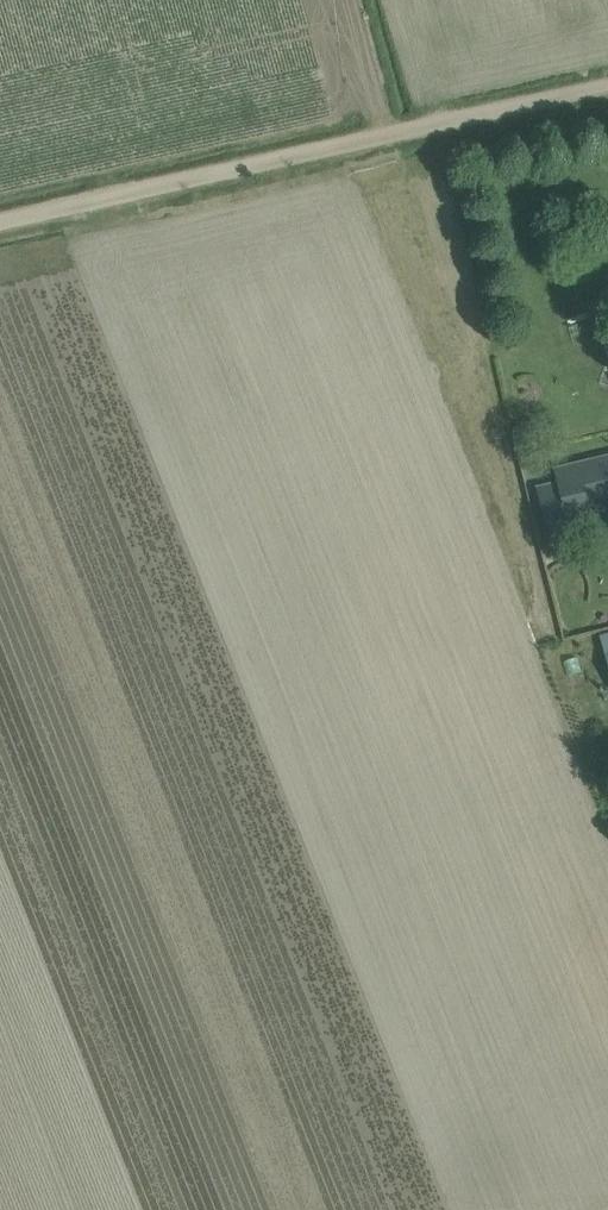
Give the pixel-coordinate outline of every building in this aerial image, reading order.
[(559,482),(538,487),(549,534),(574,528),(574,526),(571,527),(568,515),(607,505),(607,456),(556,469),(559,482)]
